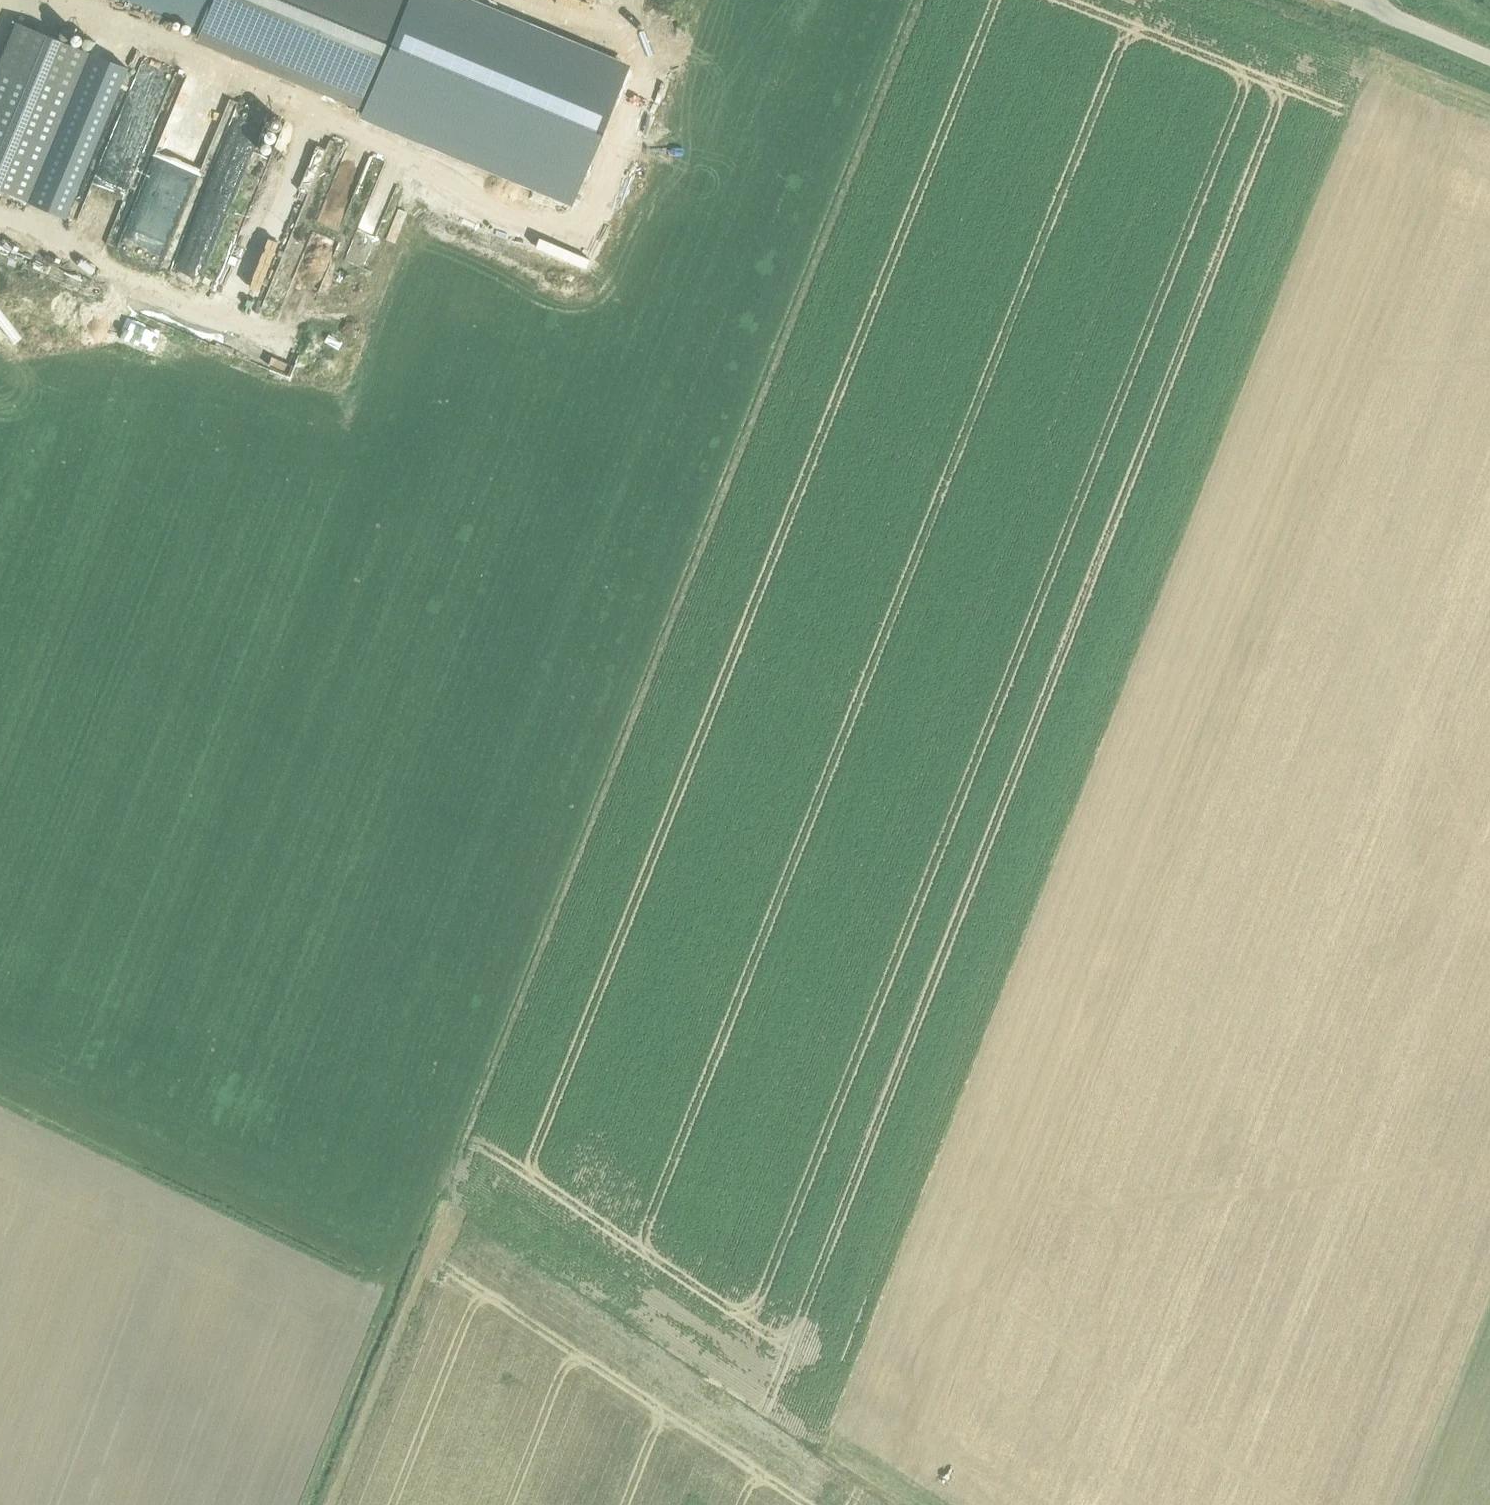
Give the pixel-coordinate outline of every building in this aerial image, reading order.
[(197,38),(365,106),(363,112),(570,196),(624,65),(467,0),(114,0),(197,38)] [(16,22),(0,61),(0,190),(28,202),(90,53),(16,22)] [(154,78),(139,76),(121,119),(120,125),(105,158),(106,155),(84,205),(83,214),(94,215),(106,221),(122,222),(130,203),(132,190),(139,173),(140,161),(155,128),(154,134),(163,113),(165,102),(168,95),(169,85),(154,78)] [(231,96),(208,166),(157,149),(126,247),(168,261),(174,242),(186,246),(181,259),(213,269),(266,107),(231,96)] [(369,263),(379,233),(360,226),(350,257),(369,263)]
